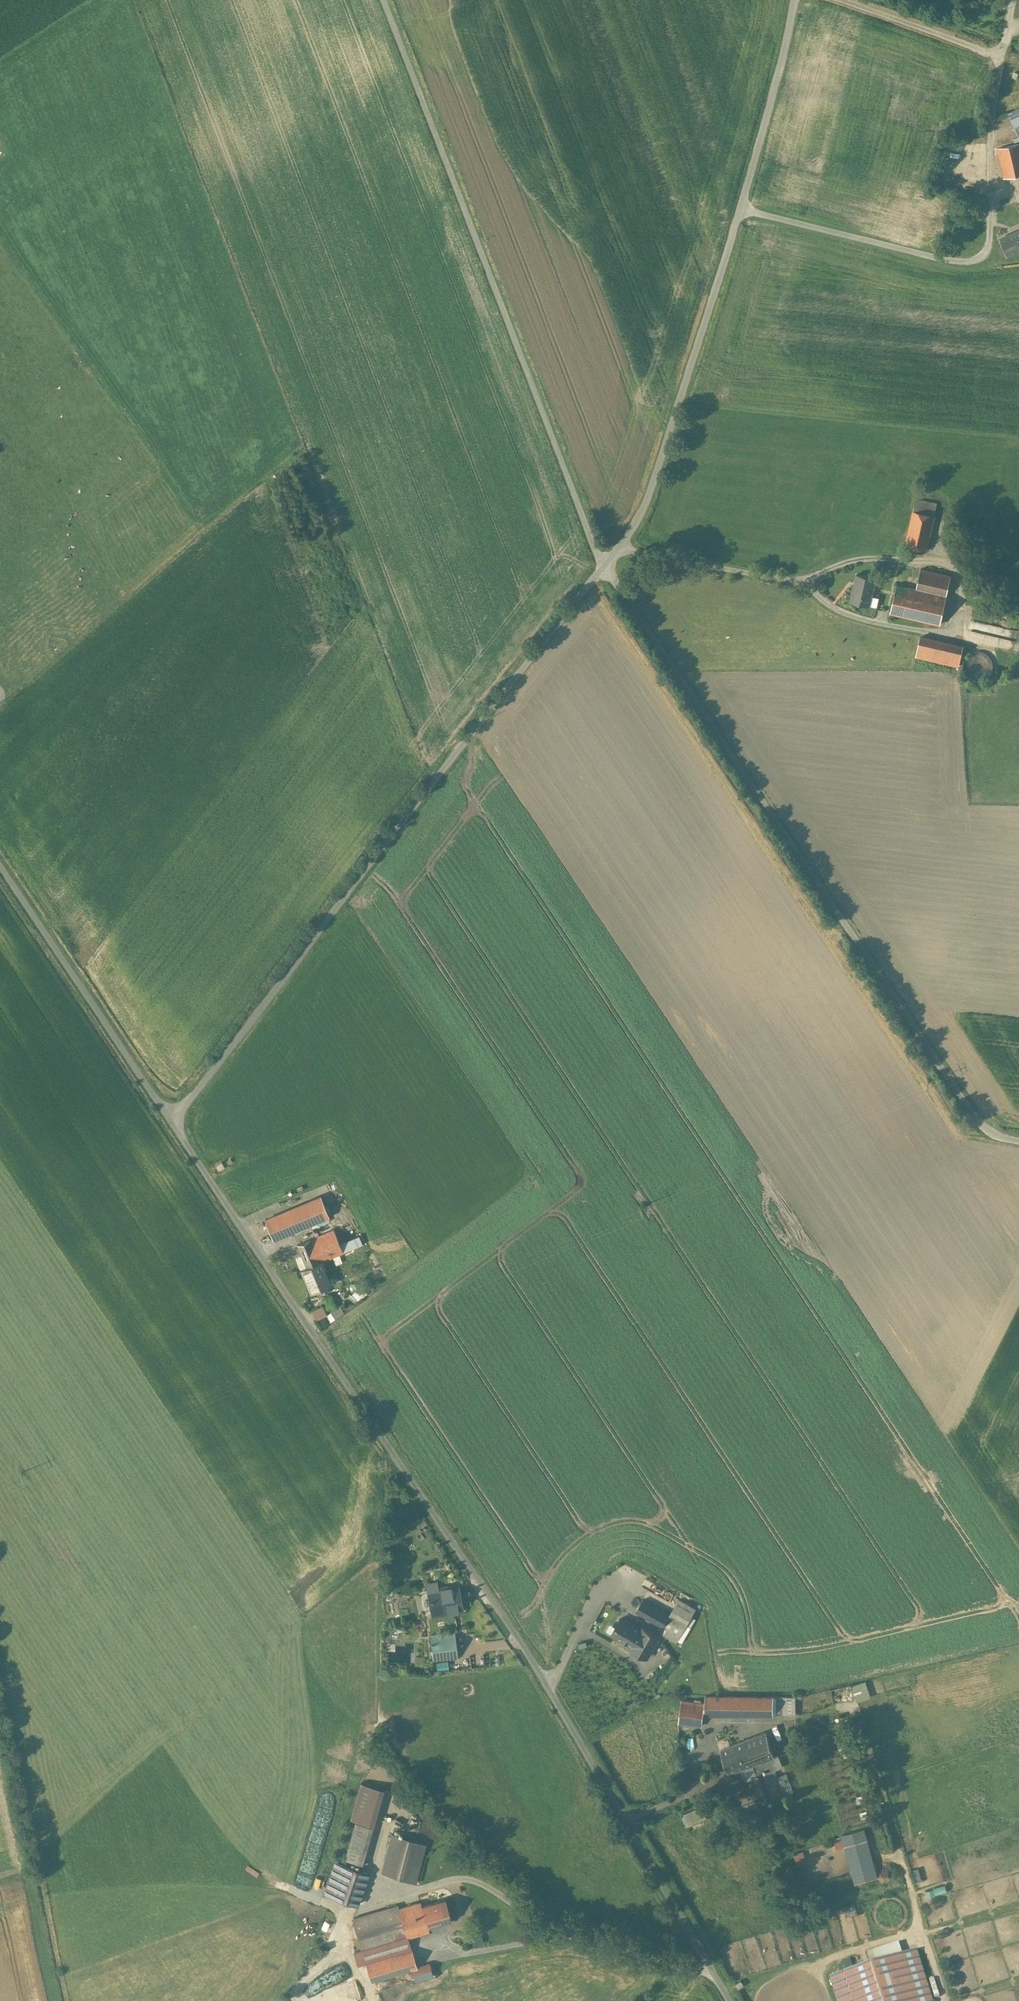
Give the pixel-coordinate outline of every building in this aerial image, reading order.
[(1002,0),(981,0),(980,5),(1004,10),(1006,1),(1002,0)] [(1009,112),(1018,134),(1018,108),(1009,112)] [(998,148),(1004,178),(1018,174),(1018,143),(998,148)] [(1000,238),(1008,255),(1018,250),(1018,230),(1000,238)] [(937,504),(916,499),(906,545),(926,550),(934,515),(937,504)] [(951,576),(920,569),(916,589),(909,617),(940,623),(951,576)] [(875,578),(856,574),(850,601),(869,606),(875,578)] [(916,589),(896,584),(890,612),(909,617),(916,589)] [(994,587),(986,588),(986,596),(994,596),(994,587)] [(929,638),(920,636),(916,656),(925,658),(929,638)] [(954,644),(929,638),(925,658),(950,664),(954,644)] [(963,646),(954,644),(950,664),(959,666),(963,646)] [(979,651),(974,651),(968,654),(964,658),(963,664),(963,669),(967,674),(972,677),(978,679),(984,677),(988,673),(991,668),(992,662),(990,657),(985,653),(979,651)] [(320,1196),(265,1219),(273,1239),(328,1216),(320,1196)] [(333,1230),(315,1237),(310,1239),(319,1262),(320,1262),(355,1247),(351,1239),(339,1243),(333,1230)] [(310,1239),(297,1244),(306,1266),(307,1267),(319,1262),(310,1239)] [(319,1262),(307,1267),(306,1266),(302,1268),(311,1291),(329,1284),(320,1262),(319,1262)] [(324,1305),(313,1310),(318,1320),(328,1315),(324,1305)] [(460,1585),(431,1590),(435,1614),(464,1609),(460,1585)] [(669,1614),(642,1599),(636,1610),(636,1611),(662,1625),(663,1626),(669,1614)] [(669,1614),(663,1626),(662,1625),(659,1632),(667,1637),(676,1642),(696,1609),(678,1599),(669,1614)] [(642,1628),(641,1630),(621,1618),(616,1627),(618,1629),(614,1635),(632,1646),(631,1648),(647,1658),(658,1637),(642,1628)] [(456,1632),(430,1635),(433,1659),(459,1656),(456,1632)] [(416,1664),(426,1664),(426,1655),(416,1655),(416,1664)] [(858,1701),(872,1696),(867,1680),(852,1685),(858,1701)] [(705,1703),(682,1700),(679,1721),(679,1723),(701,1726),(703,1713),(710,1714),(773,1715),(773,1714),(773,1697),(706,1696),(705,1703)] [(795,1696),(773,1697),(773,1714),(795,1714),(795,1696)] [(766,1732),(721,1749),(730,1773),(753,1764),(762,1761),(775,1756),(766,1732)] [(775,1756),(762,1761),(765,1771),(775,1768),(783,1765),(779,1754),(775,1756)] [(765,1771),(762,1761),(753,1764),(757,1774),(753,1776),(763,1803),(785,1794),(775,1768),(765,1771)] [(383,1789),(361,1783),(350,1819),(373,1825),(383,1789)] [(683,1814),(688,1825),(708,1817),(703,1805),(683,1814)] [(355,1822),(345,1859),(362,1863),(372,1827),(355,1822)] [(864,1829),(841,1835),(847,1856),(870,1849),(864,1829)] [(422,1843),(399,1836),(388,1873),(412,1880),(417,1862),(416,1862),(422,1843)] [(870,1849),(847,1856),(855,1883),(878,1876),(870,1849)] [(798,1865),(807,1862),(804,1851),(794,1854),(798,1865)] [(368,1873),(335,1862),(325,1893),(357,1904),(368,1873)] [(919,1869),(913,1870),(916,1882),(922,1880),(919,1869)] [(936,1887),(938,1893),(948,1891),(947,1885),(936,1887)] [(445,1899),(421,1906),(427,1926),(451,1919),(445,1899)] [(398,1904),(353,1918),(362,1949),(394,1939),(398,1953),(366,1962),(371,1980),(412,1968),(417,1966),(408,1936),(428,1930),(427,1926),(421,1906),(420,1901),(399,1907),(398,1904)] [(855,1906),(843,1909),(846,1917),(852,1915),(858,1913),(855,1906)] [(474,1944),(485,1942),(484,1934),(473,1936),(474,1944)] [(897,1944),(868,1953),(871,1965),(901,1956),(897,1944)] [(831,1978),(838,2000),(932,2000),(916,1951),(871,1965),(831,1978)] [(848,1959),(842,1960),(846,1972),(852,1970),(848,1959)] [(417,1966),(412,1968),(415,1980),(433,1975),(429,1963),(417,1966)] [(741,1981),(735,1984),(738,1990),(743,1986),(741,1981)]
